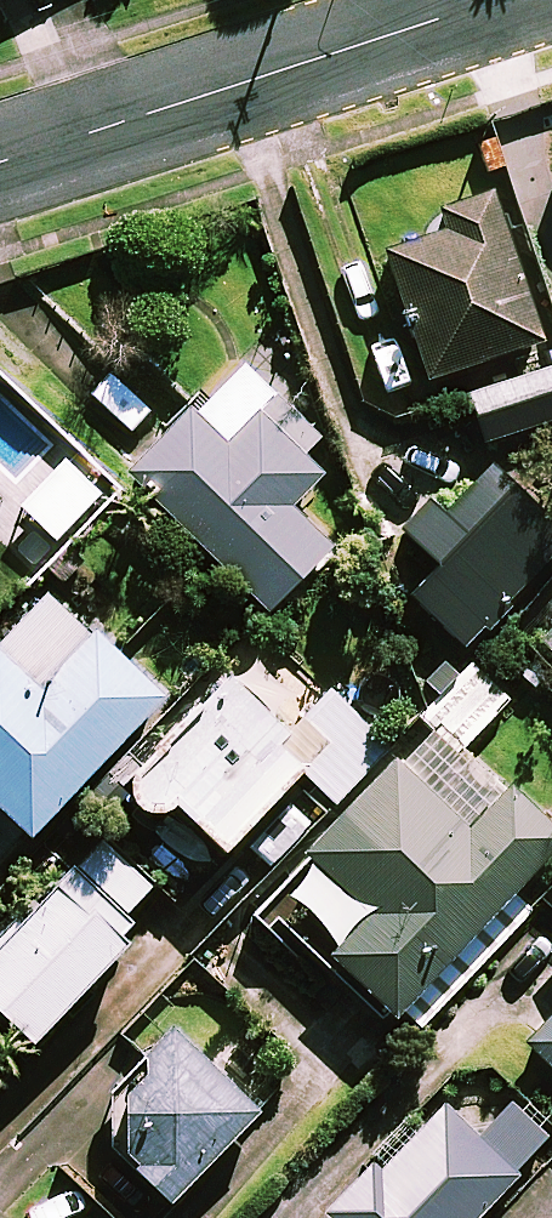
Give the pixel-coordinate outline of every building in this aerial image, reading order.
[(455,201),(427,210),(434,231),(372,250),(411,379),(530,344),(485,193),(455,201)] [(548,370),(462,399),(478,443),(551,418),(551,383),(548,370)] [(288,419),(248,416),(213,452),(179,420),(118,482),(217,578),(327,464),(288,419)] [(456,545),(420,512),(394,541),(428,572),(399,603),(453,653),(535,565),(482,517),(456,545)] [(42,586),(0,631),(0,840),(13,827),(25,838),(159,697),(42,586)] [(536,637),(551,651),(551,619),(536,637)] [(165,811),(214,858),(291,777),(325,810),(379,754),(323,700),(282,743),(217,681),(127,776),(124,779),(121,782),(119,786),(118,791),(118,795),(118,800),(119,804),(121,808),(124,812),(127,815),(130,818),(135,820),(139,821),(143,822),(148,821),(152,820),(156,818),(160,816),(163,813),(165,811)] [(433,724),(414,745),(407,739),(304,856),(314,864),(259,927),(310,972),(325,955),(336,965),(420,1039),(538,906),(515,886),(551,844),(551,829),(433,724)] [(17,1052),(127,943),(113,928),(141,900),(92,850),(0,941),(0,1035),(17,1052)] [(523,1041),(551,1069),(551,1010),(523,1041)] [(252,1110),(167,1028),(128,1083),(105,1093),(105,1152),(132,1168),(165,1200),(252,1110)] [(325,1215),(328,1217),(473,1217),(550,1142),(507,1099),(472,1133),(441,1100),(325,1215)]
